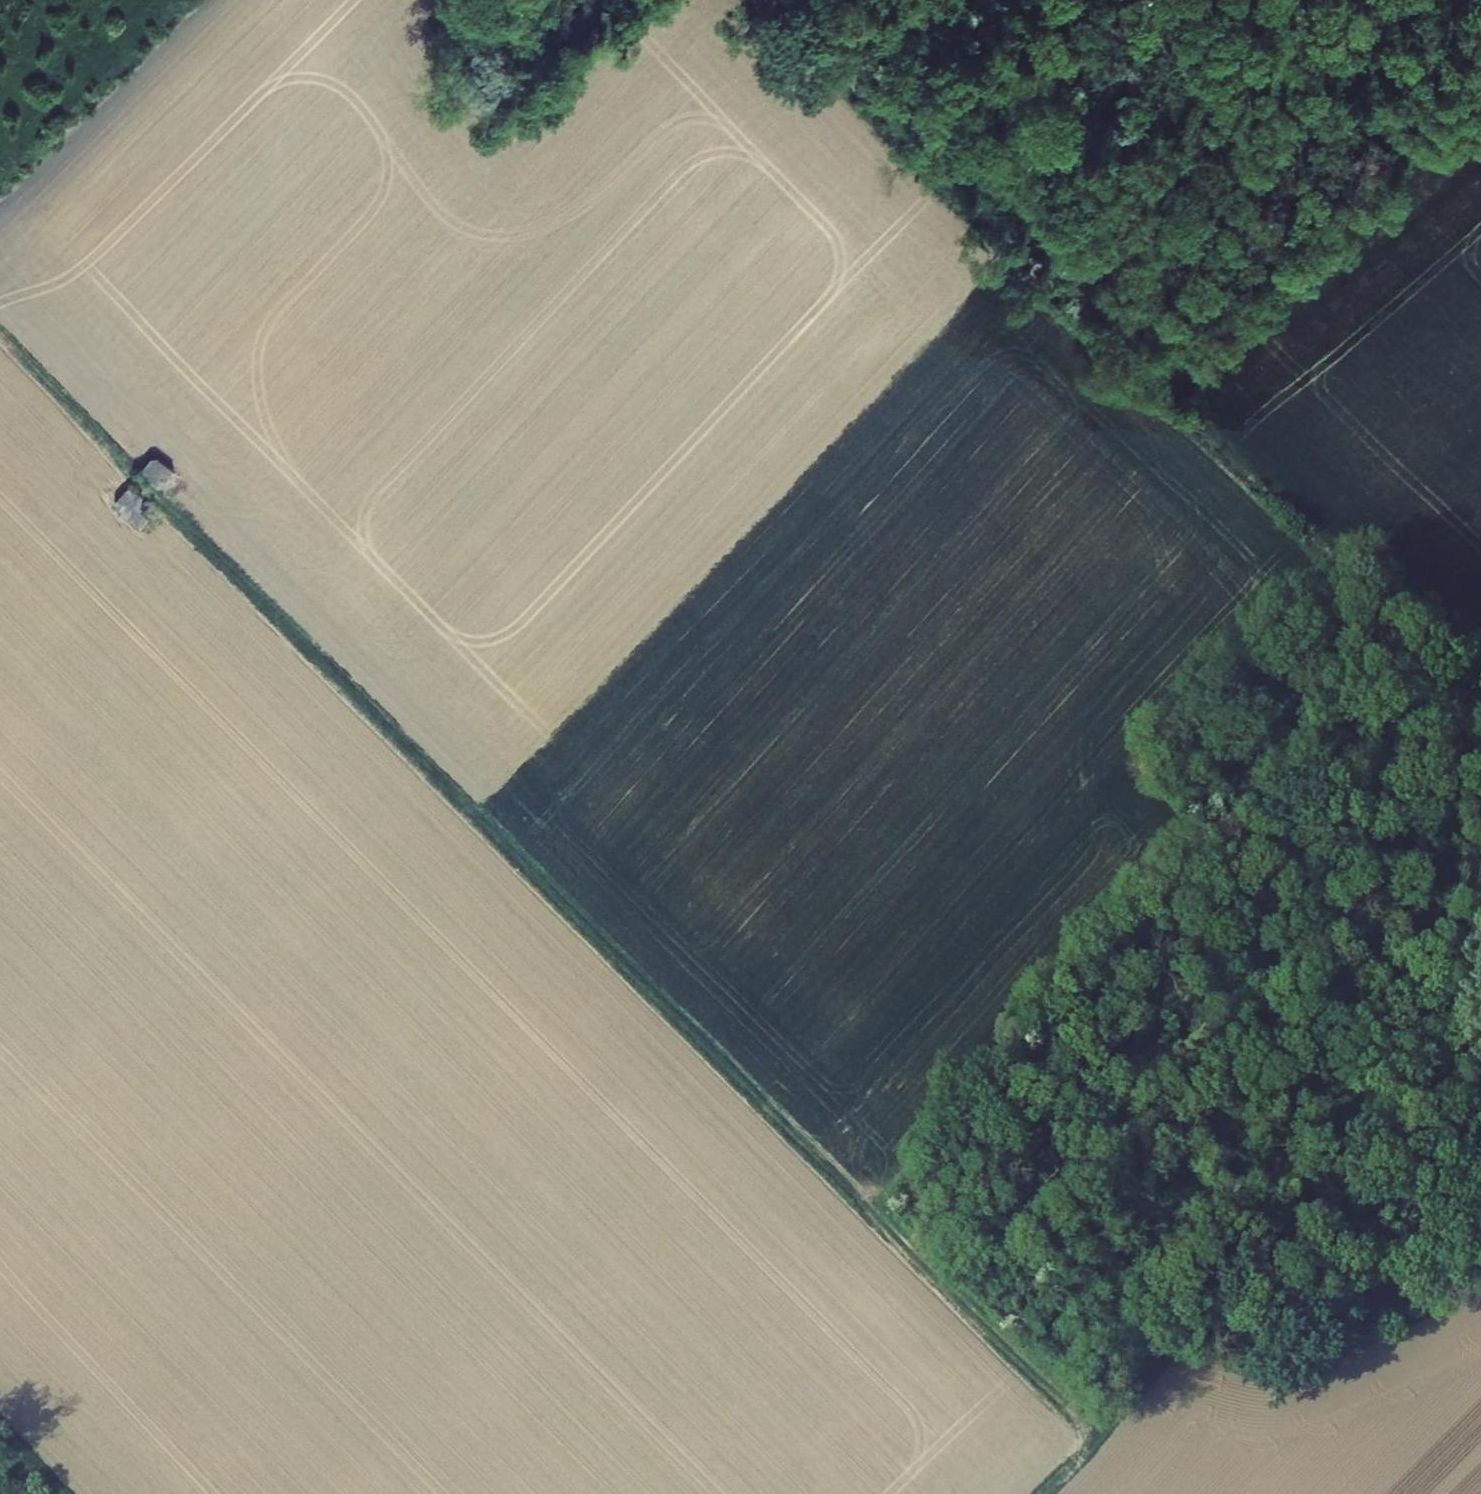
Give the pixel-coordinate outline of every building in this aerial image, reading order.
[(141,472),(158,485),(171,469),(154,455),(141,472)]
